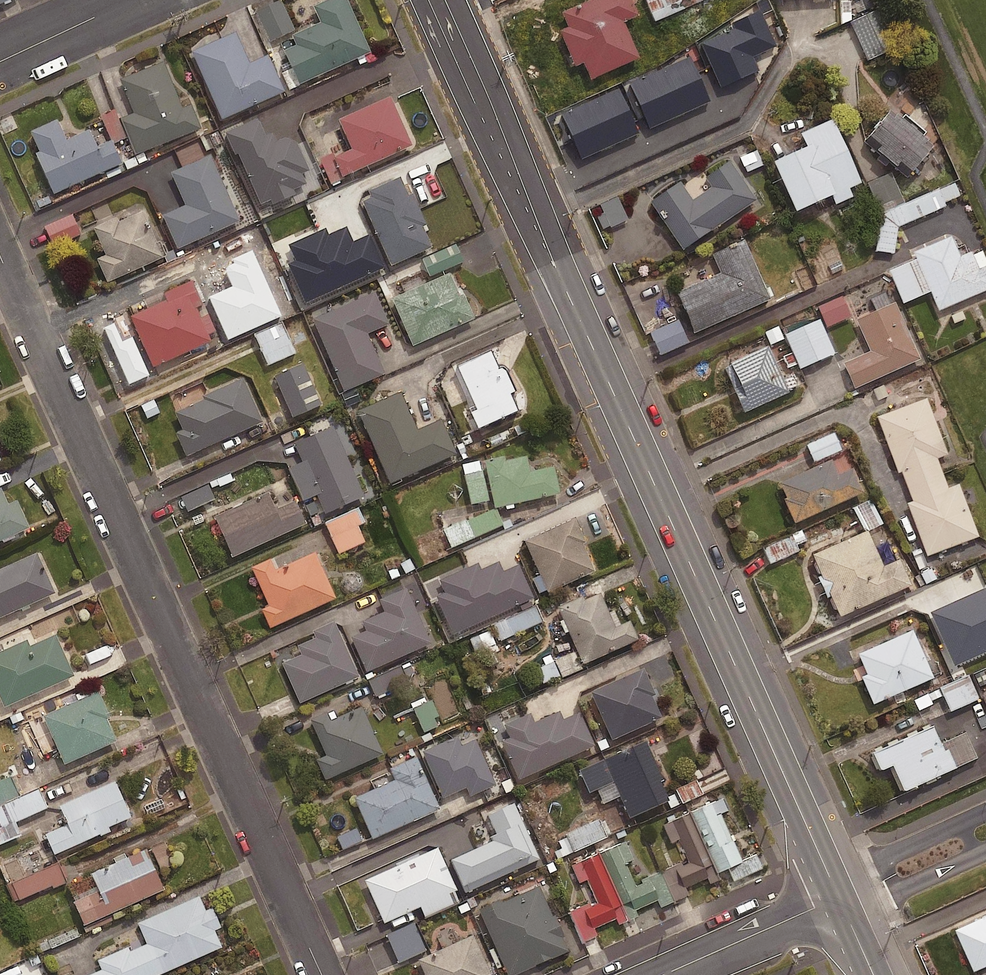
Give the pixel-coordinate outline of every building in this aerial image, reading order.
[(344,0),(334,0),(315,9),(322,25),(280,43),(300,86),(369,54),(344,0)] [(635,0),(598,0),(562,15),(569,30),(560,33),(575,68),(584,64),(591,81),(640,60),(624,23),(641,16),(635,0)] [(656,25),(709,0),(644,0),(656,25)] [(294,31),(281,2),(256,14),(270,43),(294,31)] [(895,56),(877,10),(851,19),(869,66),(895,56)] [(248,66),(235,35),(193,53),(222,120),(284,93),(268,57),(248,66)] [(688,132),(722,86),(701,70),(699,73),(686,62),(681,69),(678,66),(651,101),(608,121),(629,167),(662,152),(660,145),(676,137),(680,145),(691,139),(688,132)] [(120,120),(128,139),(134,156),(199,131),(189,105),(180,109),(163,64),(120,80),(133,115),(120,120)] [(412,147),(390,100),(340,123),(353,151),(321,165),(330,184),(412,147)] [(112,145),(128,139),(120,120),(117,111),(101,117),(112,145)] [(923,139),(927,135),(906,117),(902,121),(893,113),(869,139),(881,150),(878,154),(896,169),(901,164),(912,174),(934,149),(923,139)] [(271,206),(294,196),(292,192),(305,186),(301,177),(308,174),(292,137),(269,146),(257,119),(225,133),(234,155),(238,154),(260,206),(269,202),(271,206)] [(97,149),(89,132),(65,142),(57,122),(31,134),(40,154),(36,155),(53,195),(120,165),(110,143),(97,149)] [(861,186),(832,122),(802,136),(808,150),(774,165),(796,215),(833,198),(836,206),(852,199),(849,191),(861,186)] [(752,149),(739,155),(747,173),(760,167),(752,149)] [(238,223),(210,158),(172,175),(186,207),(163,218),(177,250),(238,223)] [(755,203),(730,164),(705,180),(712,190),(692,204),(679,185),(652,204),(683,251),(755,203)] [(435,248),(405,180),(361,199),(391,267),(435,248)] [(895,255),(899,227),(947,207),(945,203),(961,197),(955,183),(882,215),(876,252),(895,255)] [(627,221),(618,198),(594,208),(603,231),(627,221)] [(340,237),(324,204),(303,214),(319,247),(340,237)] [(160,260),(139,213),(95,231),(106,256),(97,260),(107,283),(160,260)] [(81,236),(72,216),(45,228),(54,248),(81,236)] [(952,239),(913,255),(915,259),(889,270),(903,304),(931,293),(938,311),(985,292),(985,267),(980,251),(960,259),(952,239)] [(769,301),(744,244),(711,258),(714,263),(672,282),(696,334),(769,301)] [(463,263),(455,245),(423,260),(431,277),(463,263)] [(278,258),(262,265),(268,278),(284,271),(278,258)] [(459,297),(450,276),(393,301),(413,347),(472,321),(462,296),(459,297)] [(208,338),(216,335),(208,317),(200,321),(196,310),(201,308),(190,282),(127,308),(152,368),(210,344),(208,338)] [(289,312),(282,295),(260,304),(267,321),(289,312)] [(388,326),(374,295),(313,321),(344,392),(383,375),(366,335),(388,326)] [(850,319),(842,298),(818,307),(826,328),(850,319)] [(919,361),(894,306),(857,322),(871,354),(844,366),(855,389),(919,361)] [(793,353),(783,357),(788,368),(798,364),(801,370),(834,355),(820,321),(786,335),(793,353)] [(688,344),(678,322),(651,333),(661,356),(688,344)] [(301,326),(286,333),(283,326),(256,337),(268,366),(295,355),(291,347),(307,340),(301,326)] [(788,395),(769,351),(725,370),(744,414),(788,395)] [(470,413),(478,431),(517,414),(509,396),(513,394),(502,369),(497,372),(490,354),(456,369),(475,411),(470,413)] [(320,407),(303,366),(274,379),(292,419),(320,407)] [(260,424),(241,381),(174,412),(183,431),(176,434),(187,458),(260,424)] [(416,433),(401,395),(359,413),(390,484),(455,456),(441,422),(416,433)] [(948,455),(927,400),(878,419),(899,474),(902,473),(913,503),(908,505),(927,557),(978,538),(958,485),(947,490),(936,460),(948,455)] [(362,499),(334,430),(295,446),(303,464),(290,470),(303,501),(317,496),(325,515),(362,499)] [(843,451),(835,434),(807,446),(815,464),(843,451)] [(863,495),(846,457),(780,486),(797,524),(863,495)] [(530,475),(526,458),(487,467),(497,509),(559,495),(554,470),(530,475)] [(479,461),(462,465),(472,505),(488,502),(479,461)] [(214,500),(208,486),(182,498),(189,512),(214,500)] [(29,530),(17,502),(7,506),(0,490),(0,543),(29,530)] [(275,512),(267,497),(215,520),(233,559),(305,526),(295,503),(275,512)] [(872,498),(853,508),(866,534),(885,524),(872,498)] [(364,522),(359,509),(326,524),(339,554),(365,543),(357,526),(364,522)] [(502,527),(495,511),(445,532),(452,548),(502,527)] [(539,576),(531,579),(538,595),(546,592),(547,594),(597,572),(574,520),(525,542),(539,576)] [(806,543),(801,532),(763,548),(770,565),(800,552),(798,546),(806,543)] [(883,569),(868,535),(812,559),(838,620),(911,588),(900,562),(883,569)] [(0,571),(0,620),(55,595),(36,554),(0,571)] [(335,601),(315,555),(278,571),(274,561),(253,571),(268,607),(262,610),(270,629),(335,601)] [(475,564),(439,580),(446,594),(436,599),(452,636),(533,600),(519,568),(503,574),(499,564),(479,573),(475,564)] [(972,593),(962,570),(934,583),(945,605),(972,593)] [(430,646),(405,586),(379,597),(386,614),(364,623),(368,633),(353,639),(367,672),(430,646)] [(601,595),(560,613),(563,620),(559,622),(565,635),(569,633),(584,666),(638,641),(630,623),(617,629),(601,595)] [(543,623),(536,607),(494,625),(501,642),(543,623)] [(357,680),(336,630),(299,646),(303,656),(281,665),(298,705),(357,680)] [(497,650),(489,632),(470,640),(478,658),(497,650)] [(933,680),(912,633),(859,657),(868,677),(862,679),(874,706),(933,680)] [(0,654),(0,701),(4,709),(74,678),(55,636),(29,648),(27,642),(0,654)] [(581,671),(574,654),(556,661),(563,678),(581,671)] [(559,678),(550,655),(541,659),(545,667),(537,670),(543,685),(559,678)] [(421,680),(414,663),(368,682),(375,699),(421,680)] [(654,695),(643,671),(591,695),(613,742),(661,720),(651,696),(654,695)] [(980,700),(969,676),(940,688),(951,713),(980,700)] [(939,689),(914,700),(919,712),(934,705),(932,702),(943,697),(939,689)] [(98,694),(43,718),(64,767),(117,744),(106,721),(109,720),(98,694)] [(443,725),(432,701),(414,709),(424,733),(443,725)] [(332,710),(309,720),(326,757),(319,760),(328,780),(383,756),(361,708),(336,720),(332,710)] [(562,723),(558,714),(532,725),(528,717),(502,728),(508,743),(503,745),(518,781),(595,748),(580,715),(562,723)] [(940,745),(931,726),(873,754),(882,773),(892,769),(904,795),(977,760),(965,734),(940,745)] [(460,749),(456,740),(423,755),(444,799),(466,789),(470,798),(496,786),(476,742),(460,749)] [(670,803),(645,745),(580,773),(590,794),(597,791),(603,806),(620,798),(630,820),(670,803)] [(438,812),(414,757),(390,768),(397,783),(355,801),(373,840),(438,812)] [(11,779),(0,784),(0,846),(20,837),(14,824),(46,810),(38,791),(19,799),(11,779)] [(115,783),(58,808),(67,827),(45,836),(53,853),(130,820),(115,783)] [(690,816),(717,876),(731,870),(737,881),(763,869),(757,857),(742,864),(721,817),(728,813),(722,801),(690,816)] [(537,859),(515,806),(489,817),(499,843),(451,863),(463,890),(537,859)] [(717,876),(690,816),(664,828),(672,844),(680,841),(690,862),(662,875),(674,902),(688,896),(686,891),(707,881),(709,886),(720,881),(717,876)] [(607,838),(600,821),(553,841),(560,859),(607,838)] [(601,856),(630,921),(645,914),(642,909),(658,902),(661,908),(674,902),(662,875),(635,887),(625,864),(636,859),(629,844),(601,856)] [(460,903),(437,850),(365,883),(384,925),(420,909),(425,919),(460,903)] [(146,852),(91,876),(98,893),(73,904),(83,928),(165,892),(146,852)] [(630,921),(601,856),(573,868),(579,884),(588,880),(598,903),(572,915),(584,943),(597,937),(594,929),(616,920),(618,926),(630,921)] [(64,882),(57,866),(8,886),(15,903),(64,882)] [(540,887),(480,914),(507,974),(517,974),(569,952),(540,887)] [(137,925),(146,945),(130,953),(128,949),(98,962),(102,972),(96,974),(165,974),(223,949),(215,932),(221,930),(212,910),(206,913),(199,897),(137,925)] [(955,925),(973,966),(985,960),(985,911),(955,925)] [(426,953),(413,923),(386,935),(399,964),(426,953)] [(476,936),(417,964),(423,974),(495,974),(476,936)]
